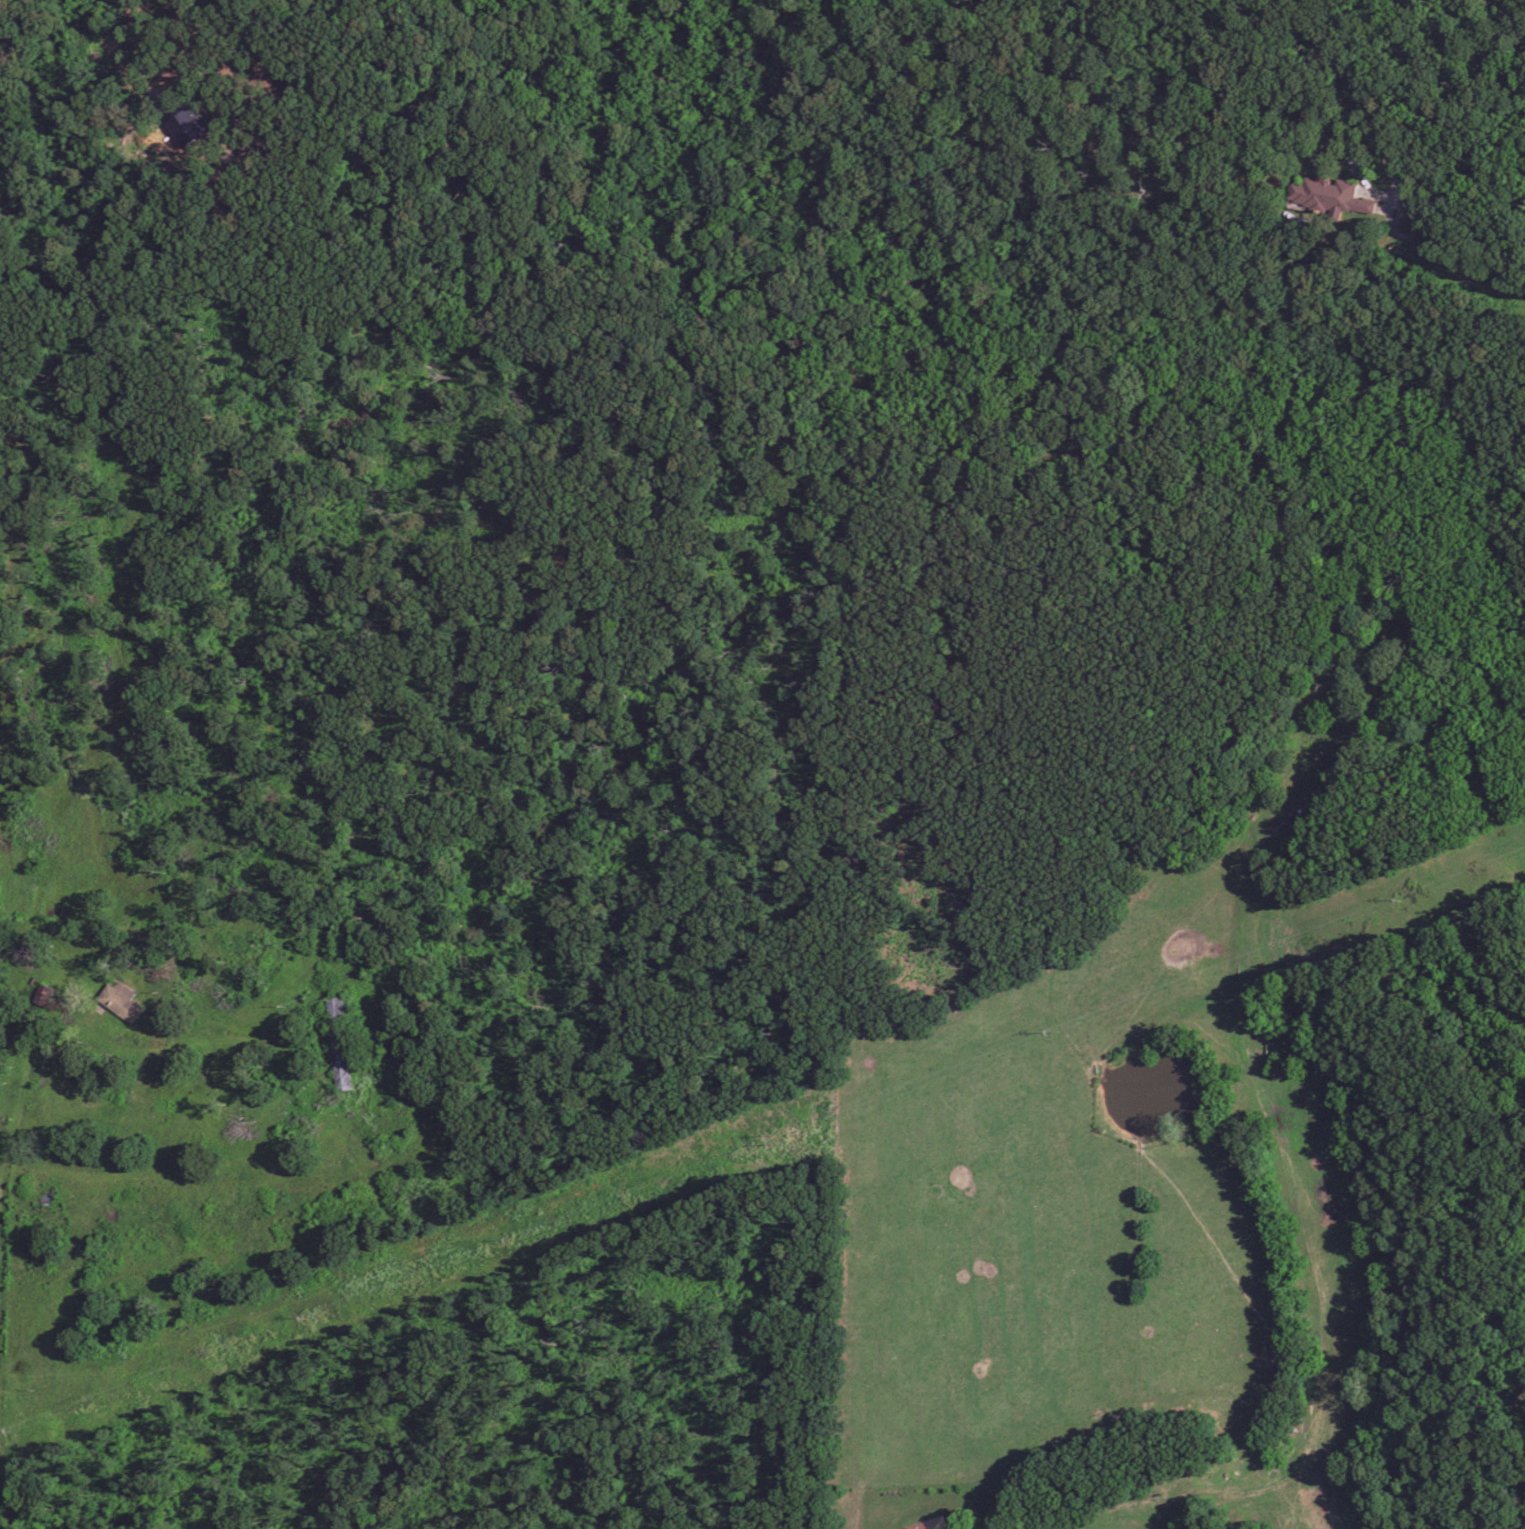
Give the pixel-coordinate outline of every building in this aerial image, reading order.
[(903,1528),(957,1528),(954,1519),(944,1522),(941,1512),(902,1523),(903,1528)]
